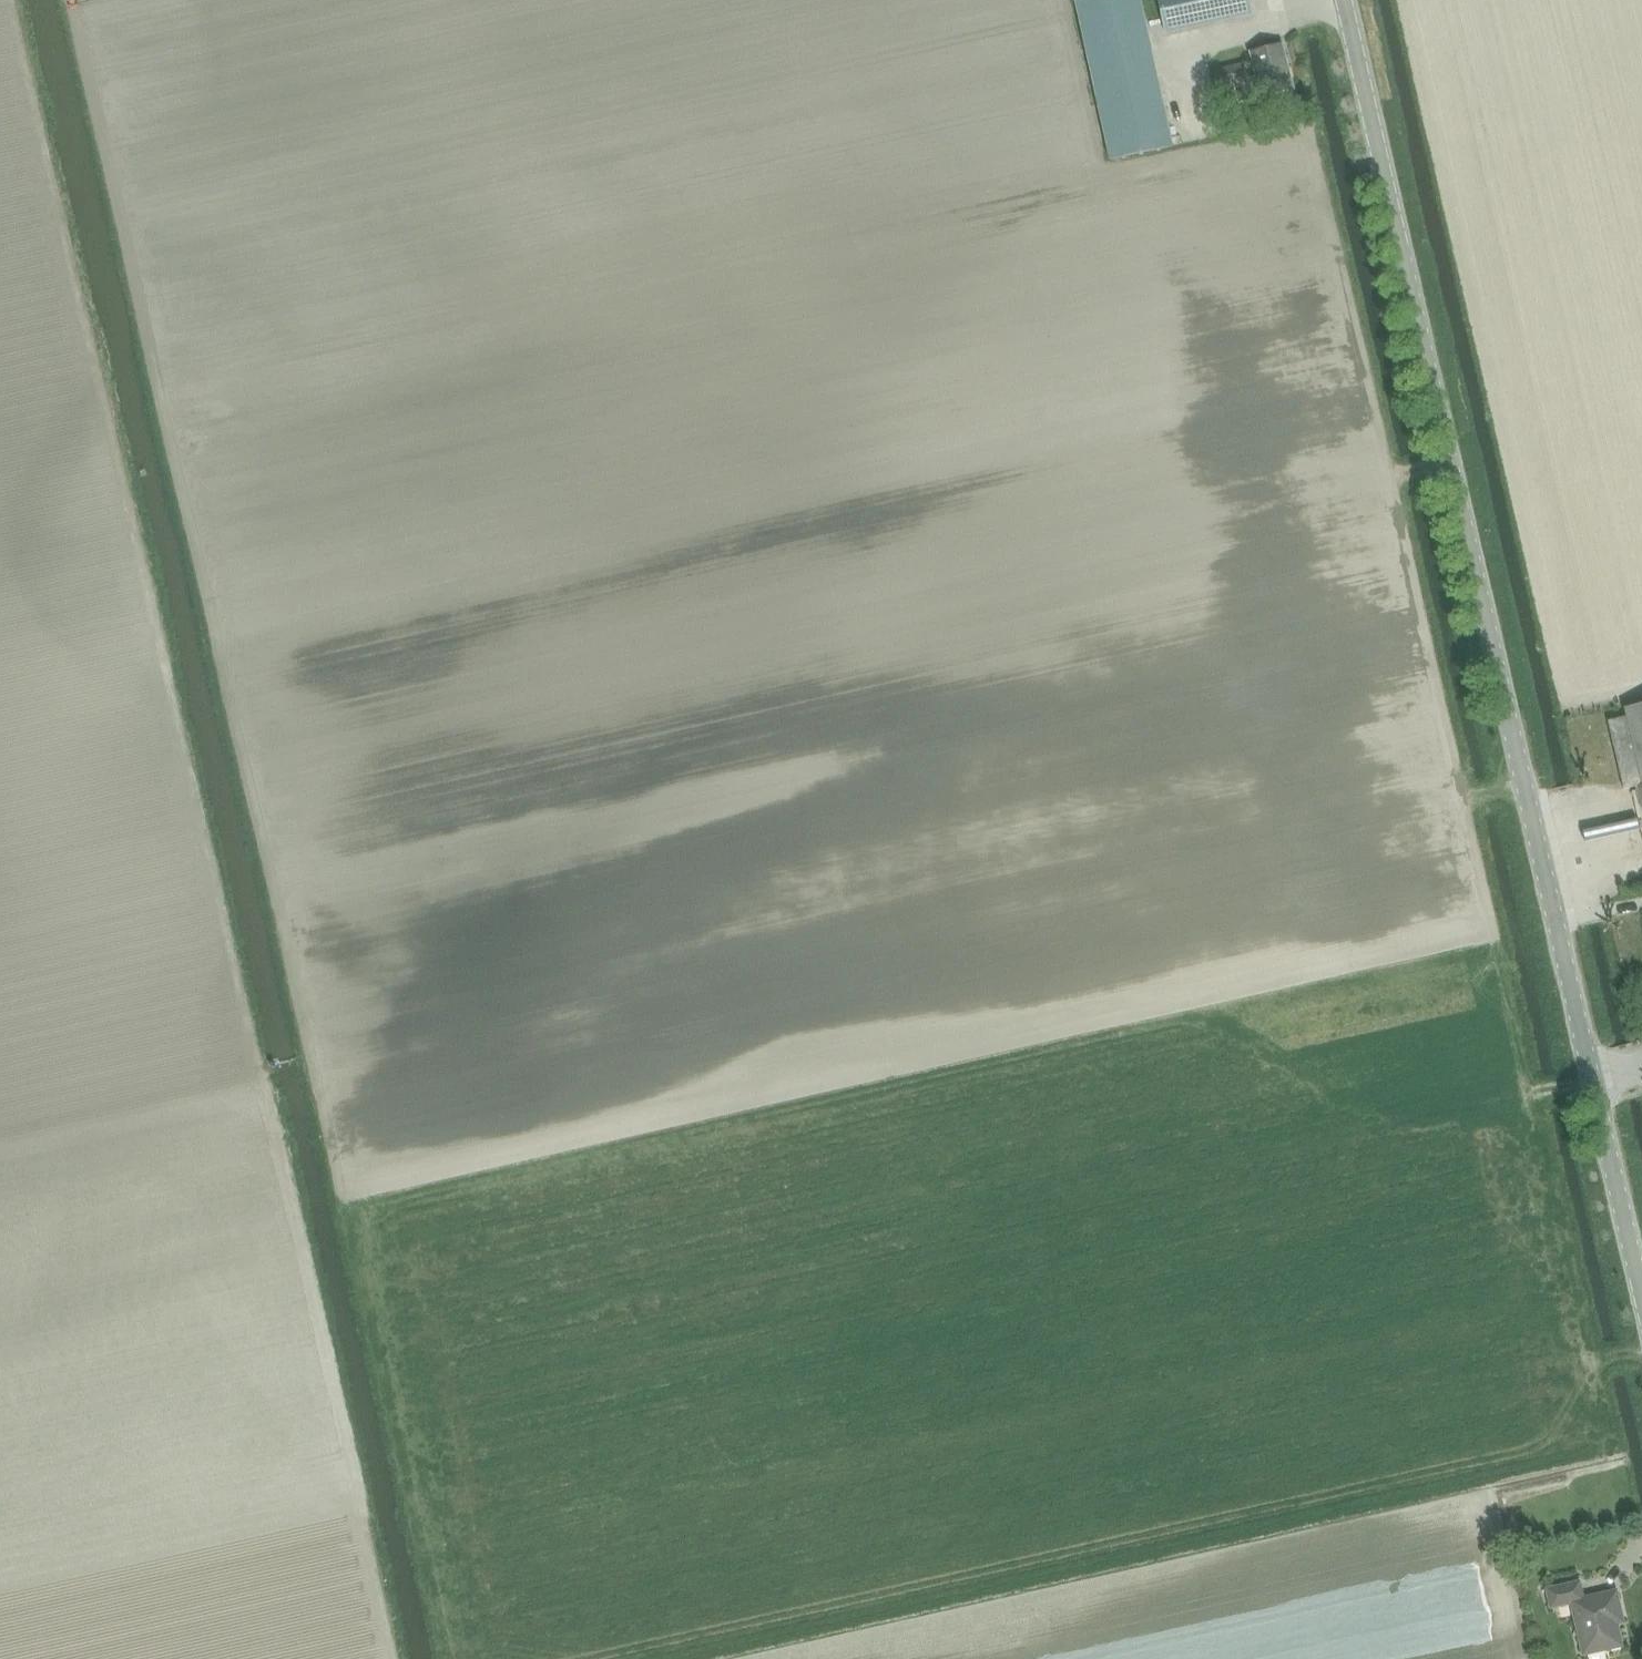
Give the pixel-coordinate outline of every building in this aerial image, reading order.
[(1172,147),(1140,0),(1075,0),(1110,160),(1172,147)] [(1252,15),(1249,0),(1159,0),(1165,32),(1252,15)] [(1263,97),(1293,89),(1282,45),(1252,53),(1263,97)] [(1225,86),(1247,81),(1243,64),(1221,70),(1225,86)] [(1624,708),(1626,717),(1607,721),(1623,789),(1641,785),(1641,704),(1624,708)] [(1578,1583),(1547,1590),(1551,1607),(1572,1602),(1583,1654),(1620,1645),(1613,1615),(1620,1614),(1615,1592),(1578,1601),(1574,1585),(1579,1584),(1578,1583)]
